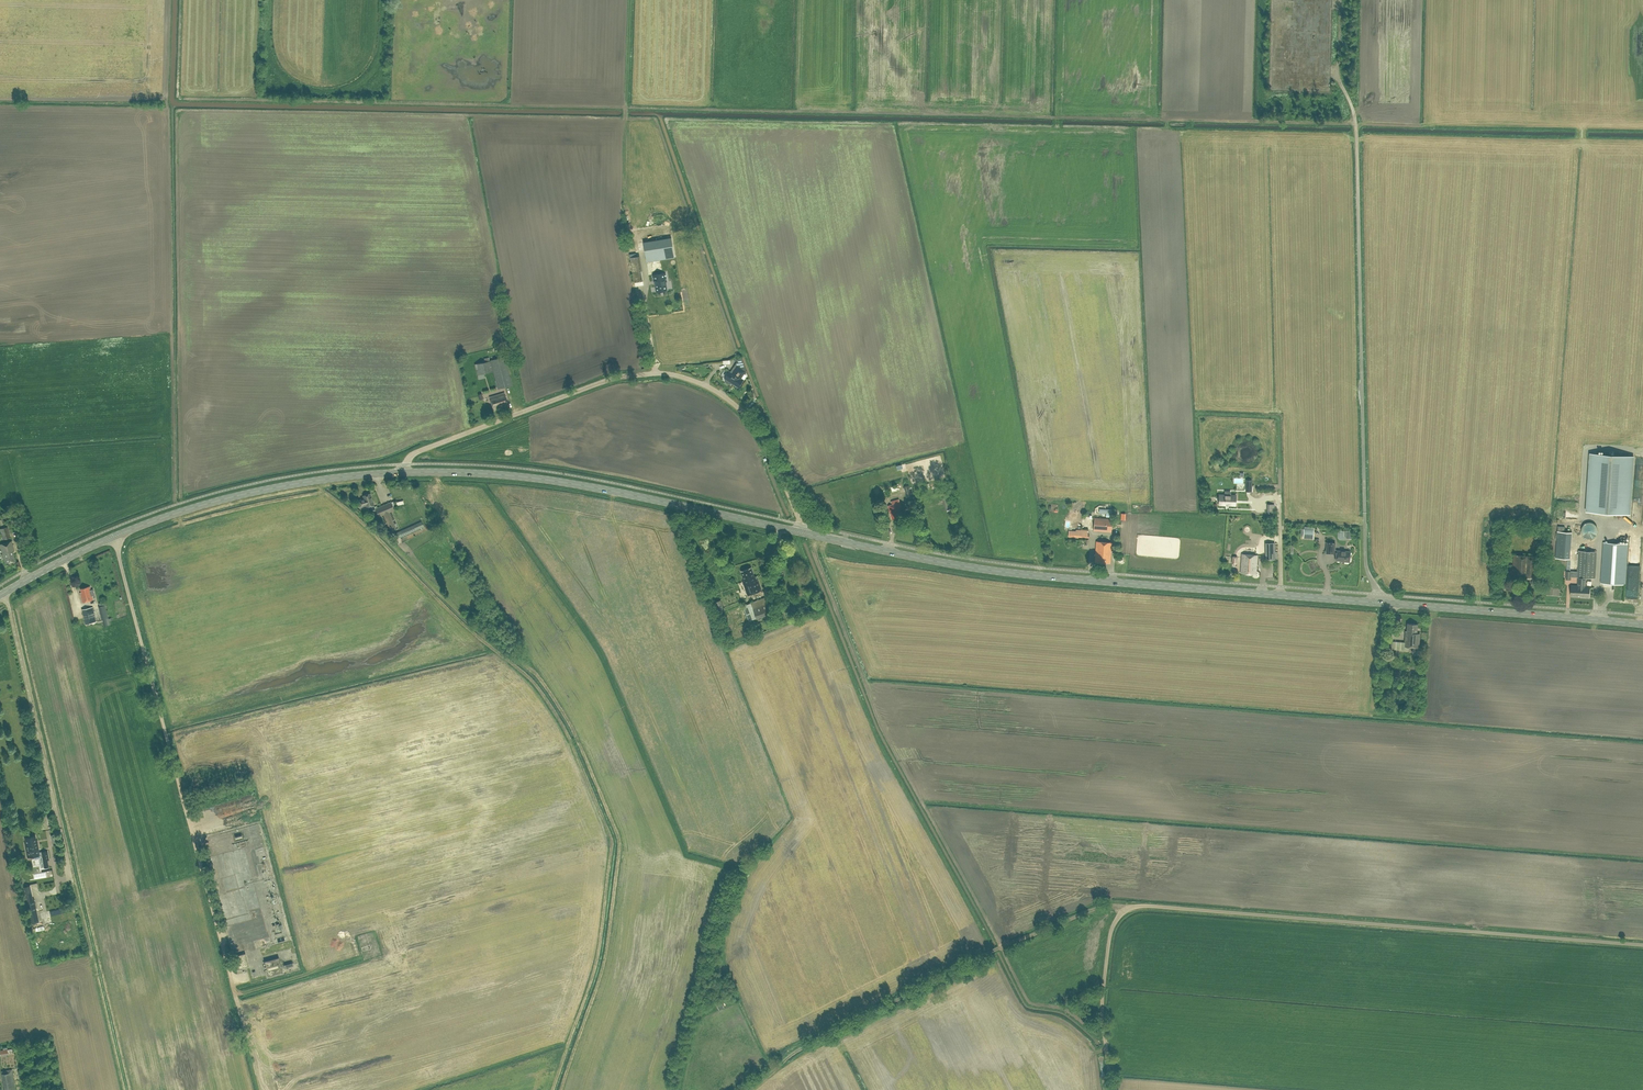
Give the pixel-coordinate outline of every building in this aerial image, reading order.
[(672,238),(644,242),(647,262),(675,257),(672,238)] [(666,273),(653,275),(656,292),(667,290),(666,282),(667,281),(666,273)] [(500,357),(500,355),(492,357),(493,360),(490,361),(497,389),(512,385),(504,356),(500,357)] [(739,358),(737,361),(735,364),(737,365),(735,369),(734,368),(731,372),(729,371),(725,377),(726,378),(725,380),(726,381),(729,383),(731,383),(731,382),(739,387),(743,380),(741,378),(744,373),(745,374),(747,372),(741,357),(740,356),(739,358)] [(489,361),(488,358),(483,359),(485,363),(474,365),(477,375),(492,371),(489,361)] [(508,405),(504,392),(489,397),(493,410),(508,405)] [(1635,456),(1590,453),(1586,511),(1631,514),(1635,456)] [(374,504),(370,493),(363,495),(364,498),(357,500),(360,507),(366,505),(367,507),(374,504)] [(1236,495),(1219,495),(1219,504),(1225,505),(1225,504),(1230,504),(1230,505),(1235,505),(1236,495)] [(901,507),(899,499),(891,501),(892,504),(888,505),(892,520),(902,517),(899,507),(901,507)] [(394,506),(392,501),(375,509),(378,517),(381,516),(388,532),(397,528),(391,511),(394,510),(393,507),(394,506)] [(1083,526),(1091,527),(1091,517),(1085,517),(1085,523),(1083,523),(1083,526)] [(1111,532),(1112,518),(1094,517),(1093,530),(1111,532)] [(420,521),(419,519),(398,529),(399,531),(394,533),(397,539),(423,526),(421,521),(420,521)] [(1596,525),(1593,523),(1588,522),(1585,524),(1582,527),(1581,531),(1583,535),(1587,538),(1591,538),(1595,537),(1597,533),(1598,529),(1596,525)] [(1564,526),(1558,526),(1555,558),(1570,559),(1572,532),(1564,531),(1564,526)] [(8,527),(0,529),(0,530),(3,539),(11,537),(8,527)] [(1069,529),(1068,537),(1089,538),(1089,534),(1087,534),(1088,530),(1069,529)] [(1303,529),(1303,538),(1313,538),(1314,529),(1303,529)] [(12,541),(0,544),(5,564),(15,561),(13,550),(14,550),(12,541)] [(1112,542),(1096,541),(1095,562),(1110,563),(1112,542)] [(1275,560),(1275,542),(1265,543),(1265,560),(1275,560)] [(1335,543),(1327,542),(1326,553),(1336,553),(1336,560),(1343,561),(1349,562),(1350,551),(1337,550),(1335,550),(1335,543)] [(1627,543),(1603,542),(1600,583),(1625,584),(1627,543)] [(1571,596),(1580,596),(1582,551),(1578,551),(1577,577),(1578,577),(1577,585),(1571,585),(1571,596)] [(1596,551),(1582,551),(1580,596),(1584,597),(1589,597),(1590,586),(1585,586),(1586,577),(1595,578),(1596,551)] [(1257,555),(1242,554),(1241,573),(1256,574),(1257,555)] [(1541,556),(1514,554),(1512,577),(1528,578),(1528,584),(1533,584),(1533,585),(1536,586),(1536,584),(1537,584),(1537,580),(1543,580),(1544,575),(1543,575),(1543,572),(1539,572),(1541,556)] [(755,576),(751,567),(741,571),(744,580),(743,581),(748,595),(762,590),(756,576),(755,576)] [(90,588),(89,587),(81,589),(82,594),(81,594),(83,602),(93,599),(91,594),(95,593),(93,588),(90,588)] [(774,618),(766,597),(743,605),(749,621),(756,618),(759,624),(774,618)] [(105,605),(98,607),(101,619),(108,618),(105,605)] [(96,621),(93,607),(82,609),(85,624),(96,621)] [(1417,624),(1407,623),(1406,631),(1405,631),(1404,642),(1392,641),(1392,639),(1385,638),(1384,651),(1391,652),(1391,649),(1409,650),(1409,647),(1419,647),(1420,633),(1417,633),(1417,624)] [(25,843),(27,856),(40,854),(39,847),(38,843),(36,844),(35,836),(26,837),(27,843),(25,843)] [(211,857),(215,879),(219,878),(218,873),(221,873),(219,859),(215,860),(215,856),(211,857)] [(33,899),(30,885),(22,887),(28,914),(30,913),(32,922),(39,921),(34,899),(33,899)] [(257,947),(260,946),(272,943),(271,938),(256,941),(257,947)] [(249,965),(245,953),(236,955),(239,968),(249,965)] [(283,971),(279,957),(264,961),(268,975),(283,971)] [(12,1069),(1,1071),(5,1089),(16,1089),(12,1069)]
